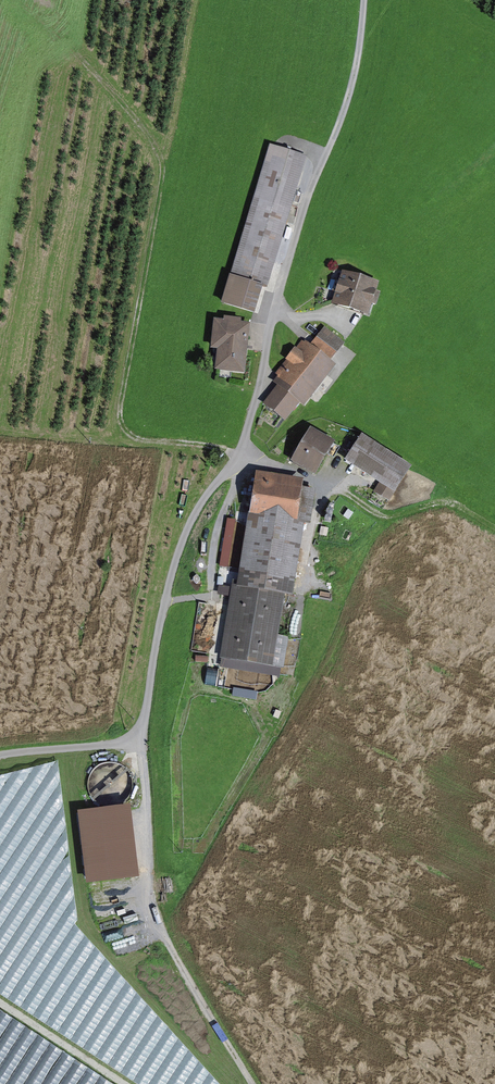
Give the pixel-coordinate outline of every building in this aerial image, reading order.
[(265,289),(306,158),(268,147),(228,275),(226,274),(216,303),(251,314),(260,287),(265,289)] [(333,303),(368,315),(372,303),(377,305),(382,292),(376,291),(379,283),(343,270),(341,278),(338,277),(333,291),(337,292),(333,303)] [(217,371),(247,375),(253,326),(244,324),(244,320),(226,318),(226,321),(216,320),(212,350),(219,351),(217,371)] [(265,406),(288,423),(302,406),(306,409),(339,367),(333,361),(348,344),(326,328),(312,345),(306,340),(300,349),(296,346),(286,360),(289,364),(278,376),(281,377),(275,384),(280,388),(265,406)] [(292,461),(316,474),(328,453),(335,457),(341,447),(334,444),(336,441),(310,427),(292,461)] [(396,489),(411,466),(362,433),(345,458),(380,482),(374,491),(383,498),(379,505),(386,510),(399,491),(396,489)] [(301,479),(253,471),(243,519),(227,518),(220,567),(236,569),(220,657),(284,668),(289,637),(277,635),(284,595),(290,596),(302,522),(308,524),(314,488),(300,486),(301,479)] [(210,666),(207,683),(218,684),(220,668),(210,666)] [(236,688),(235,695),(258,699),(259,691),(236,688)] [(76,923),(80,917),(70,906),(76,896),(75,889),(78,893),(65,829),(70,820),(58,764),(0,775),(0,995),(157,1083),(222,1083),(76,923)] [(88,882),(142,876),(134,806),(80,812),(88,882)] [(0,1008),(0,1083),(127,1083),(0,1008)]
